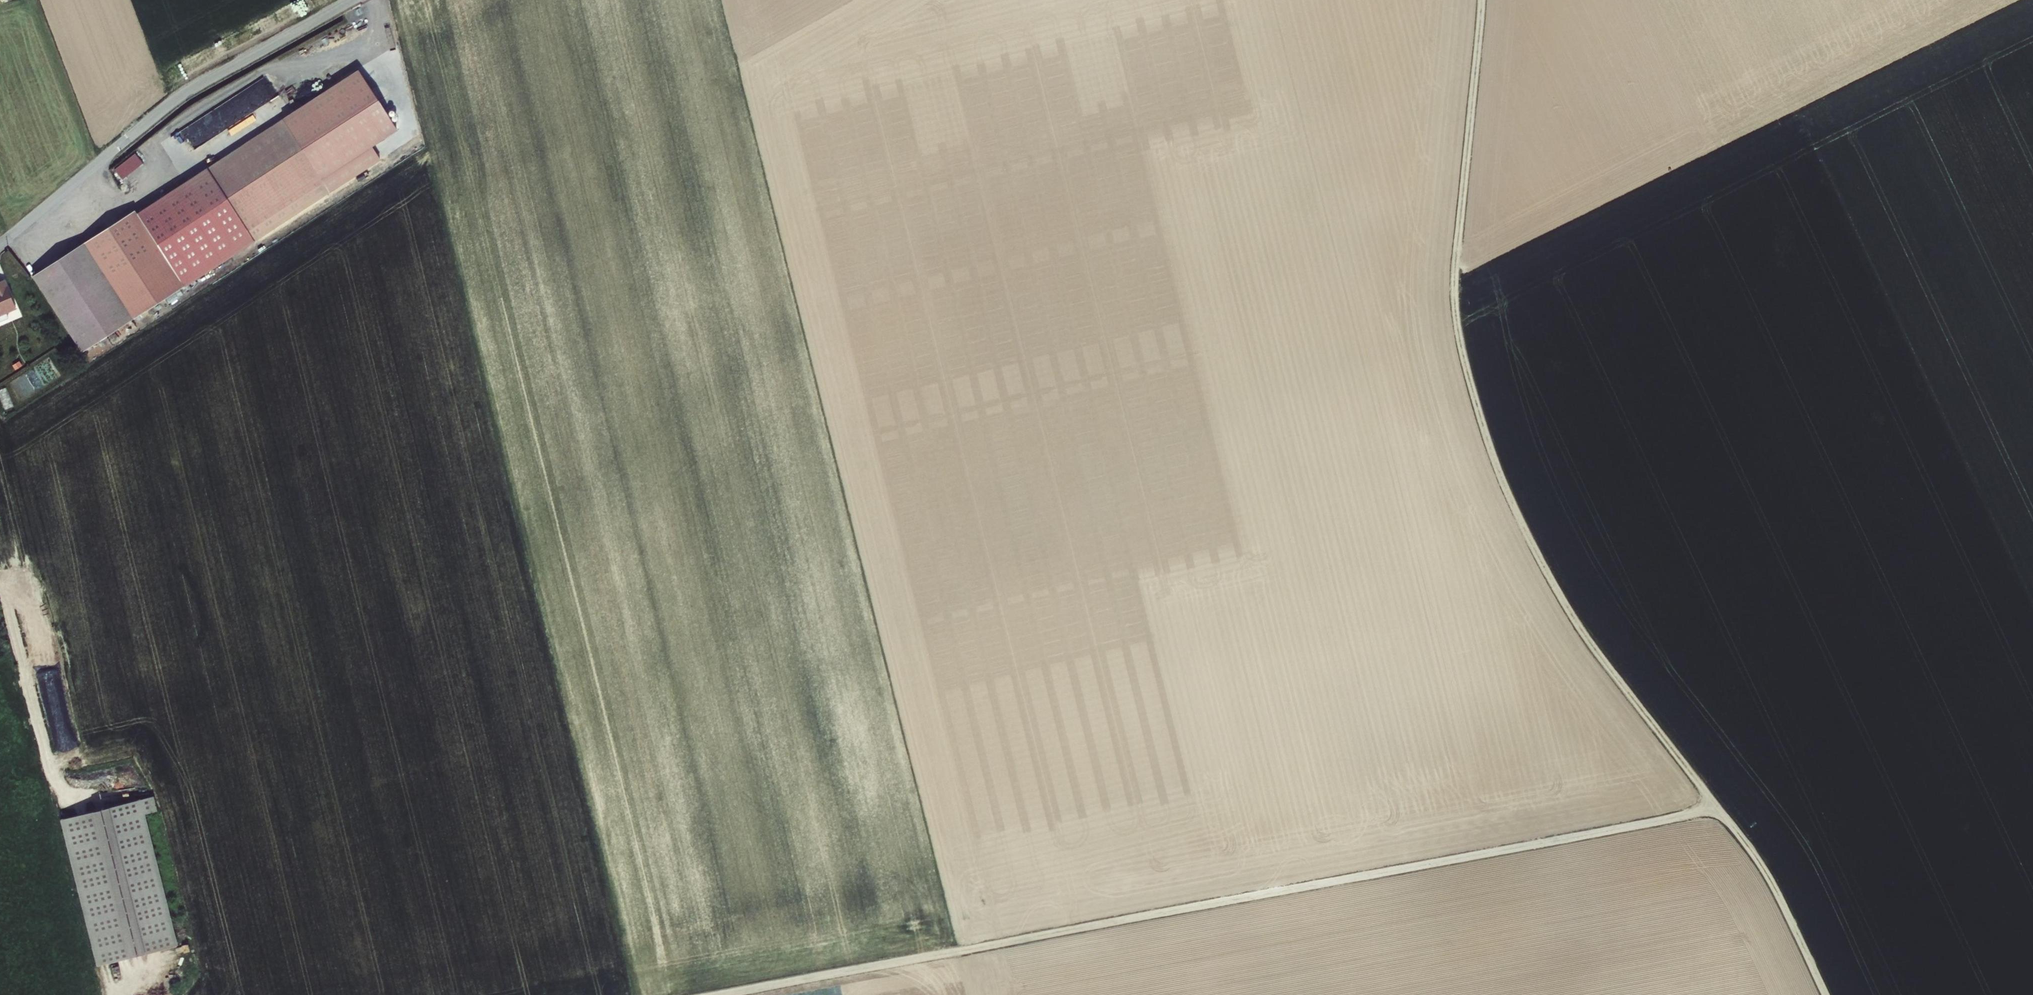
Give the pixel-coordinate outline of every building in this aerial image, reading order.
[(396,131),(358,71),(206,169),(253,242),(380,160),(371,147),(396,131)] [(272,110),(282,106),(268,79),(194,116),(205,138),(215,133),(222,147),(277,119),(272,110)] [(253,242),(206,169),(135,214),(182,287),(253,242)] [(81,352),(182,287),(135,214),(133,211),(79,245),(75,240),(68,244),(72,250),(32,276),(81,352)] [(15,310),(3,282),(0,283),(0,317),(15,310)] [(141,813),(137,799),(58,819),(95,964),(174,944),(141,813)]
